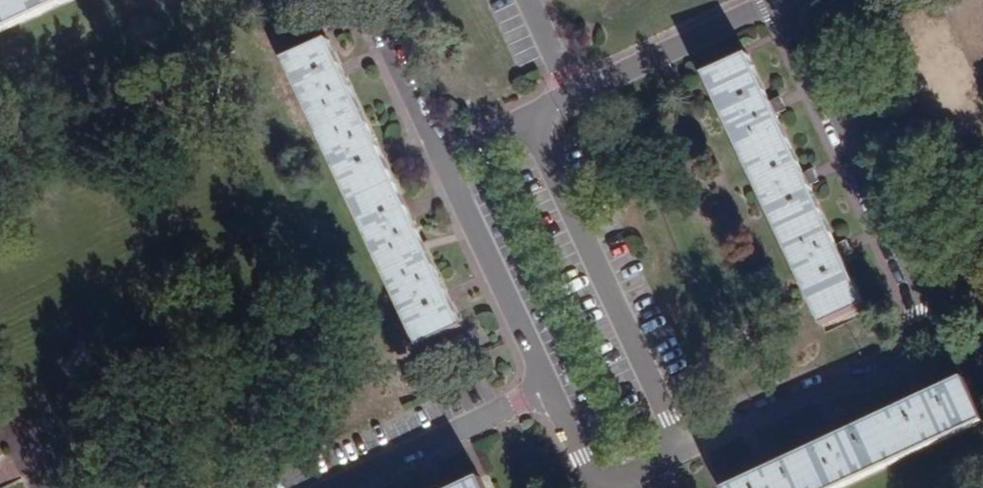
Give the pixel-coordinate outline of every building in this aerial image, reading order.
[(66,0),(0,0),(0,31),(66,0)] [(464,326),(328,40),(285,60),(421,346),(464,326)] [(864,305),(746,54),(705,74),(822,325),(864,305)] [(964,379),(730,487),(837,487),(982,419),(964,379)] [(481,478),(460,487),(486,487),(481,478)]
